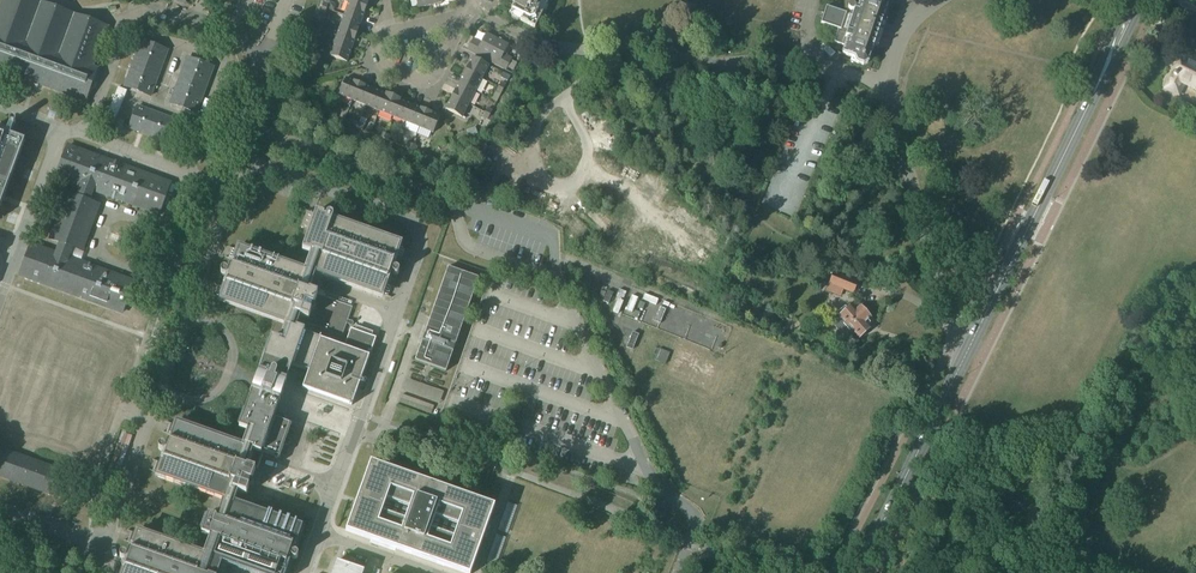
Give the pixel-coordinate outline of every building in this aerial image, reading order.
[(81,97),(79,100),(85,102),(97,70),(92,68),(107,28),(33,0),(3,0),(0,9),(0,68),(81,97)] [(419,8),(431,6),(429,0),(417,0),(419,8)] [(523,17),(521,21),(536,29),(543,14),(539,12),(545,0),(510,0),(516,3),(512,11),(523,17)] [(845,8),(844,14),(826,8),(821,24),(839,30),(834,43),(844,46),(841,55),(854,59),(857,64),(863,67),(869,64),(889,4),(887,0),(844,0),(845,8)] [(345,15),(362,22),(367,8),(350,2),(345,15)] [(340,29),(357,35),(362,22),(345,15),(340,29)] [(335,43),(352,49),(357,35),(340,29),(335,43)] [(482,43),(473,39),(468,51),(487,61),(498,39),(487,34),(482,43)] [(487,61),(506,71),(507,70),(512,73),(515,67),(510,64),(512,59),(504,55),(509,45),(498,39),(487,61)] [(142,41),(125,87),(150,97),(167,51),(142,41)] [(330,56),(347,63),(352,49),(335,43),(330,56)] [(1174,74),(1166,89),(1181,96),(1185,87),(1195,92),(1195,66),(1190,63),(1192,58),(1188,56),(1177,75),(1174,74)] [(187,58),(171,104),(196,113),(213,68),(187,58)] [(466,71),(482,79),(489,66),(473,58),(466,71)] [(744,69),(729,74),(732,82),(733,88),(752,85),(749,71),(745,72),(744,69)] [(482,79),(466,71),(460,84),(476,92),(482,79)] [(347,78),(340,96),(353,101),(360,84),(347,78)] [(366,107),(373,89),(360,84),(353,101),(366,107)] [(476,92),(460,84),(453,97),(469,105),(476,92)] [(386,95),(373,89),(366,107),(380,112),(387,94),(386,95)] [(551,89),(536,109),(544,116),(560,95),(551,89)] [(393,118),(401,99),(387,94),(380,112),(393,118)] [(446,110),(462,118),(469,105),(453,97),(446,110)] [(559,97),(544,116),(552,121),(553,121),(566,103),(559,97)] [(401,99),(393,118),(407,123),(414,106),(401,100),(401,99)] [(566,103),(553,121),(559,126),(574,108),(566,103)] [(420,128),(427,111),(414,106),(407,123),(420,128)] [(137,107),(133,119),(129,128),(166,142),(174,120),(137,107)] [(574,108),(560,127),(566,132),(580,114),(574,108)] [(433,134),(440,117),(427,111),(420,128),(433,134)] [(495,118),(490,116),(485,113),(483,118),(492,123),(495,118)] [(580,114),(567,132),(574,138),(587,119),(580,114)] [(26,141),(11,136),(15,126),(17,125),(17,123),(15,120),(12,120),(10,122),(10,125),(7,134),(0,132),(0,211),(26,141)] [(592,125),(578,142),(589,150),(603,133),(592,125)] [(378,137),(384,139),(387,134),(386,134),(387,130),(382,128),(381,132),(378,137)] [(603,133),(589,150),(599,159),(614,143),(603,133)] [(226,147),(208,140),(203,154),(220,161),(226,147)] [(614,143),(599,159),(609,168),(624,152),(614,143)] [(31,245),(21,273),(20,276),(122,313),(133,283),(68,258),(72,247),(81,251),(98,205),(89,202),(93,190),(159,215),(170,184),(68,146),(56,177),(82,187),(77,198),(68,194),(51,240),(60,243),(56,254),(31,245)] [(152,151),(164,155),(165,151),(154,147),(152,151)] [(624,152),(609,168),(619,177),(634,161),(624,152)] [(634,161),(619,177),(629,186),(644,170),(634,161)] [(644,170),(629,186),(638,195),(654,179),(644,170)] [(654,179),(638,195),(648,204),(663,187),(654,179)] [(663,187),(648,204),(657,213),(664,206),(673,196),(663,187)] [(664,206),(657,213),(667,222),(683,205),(673,196),(664,206)] [(203,228),(209,210),(199,207),(193,224),(203,228)] [(270,396),(280,399),(292,366),(308,372),(302,388),(352,406),(369,356),(366,355),(367,352),(370,353),(374,342),(350,333),(345,347),(304,333),(307,324),(342,337),(353,308),(310,292),(316,274),(381,297),(400,244),(332,220),(333,218),(333,217),(333,216),(332,215),(332,214),(330,214),(329,214),(328,214),(327,215),(326,215),(326,216),(316,213),(302,250),(311,253),(304,272),(238,248),(219,303),(285,326),(280,340),(272,337),(253,390),(262,393),(263,392),(265,391),(266,391),(267,392),(268,392),(269,393),(269,394),(270,395),(270,396)] [(678,232),(684,237),(692,228),(687,223),(678,232)] [(447,268),(415,361),(446,372),(479,279),(447,268)] [(828,285),(853,294),(858,281),(833,272),(828,285)] [(608,291),(603,301),(609,304),(613,293),(608,291)] [(638,299),(632,296),(626,311),(632,313),(638,299)] [(838,316),(841,319),(833,326),(847,341),(854,334),(859,339),(872,328),(869,325),(871,323),(869,321),(871,319),(861,307),(856,311),(852,306),(848,309),(845,307),(837,314),(839,316),(838,316)] [(660,307),(654,322),(660,324),(666,310),(660,307)] [(633,351),(639,335),(633,333),(627,349),(633,351)] [(665,365),(670,353),(659,349),(654,361),(665,365)] [(245,409),(239,428),(247,431),(242,445),(245,446),(244,447),(176,423),(157,476),(225,500),(232,502),(234,503),(238,492),(246,495),(249,488),(250,489),(251,488),(252,488),(253,487),(253,486),(254,485),(253,484),(253,483),(253,482),(252,482),(251,482),(255,470),(247,467),(253,451),(261,454),(262,452),(277,457),(277,459),(278,457),(280,458),(280,457),(278,457),(284,441),(286,442),(286,441),(284,441),(290,425),(291,426),(292,425),(273,419),(280,399),(270,396),(270,395),(269,394),(269,393),(268,392),(267,392),(266,391),(265,391),(263,392),(262,393),(253,390),(246,409),(245,409)] [(116,482),(132,437),(122,434),(107,479),(116,482)] [(6,454),(0,469),(0,477),(56,497),(65,473),(6,452),(6,454)] [(494,506),(371,464),(347,532),(466,572),(470,572),(494,506)] [(216,517),(208,514),(201,534),(209,537),(203,553),(206,554),(206,556),(138,532),(123,572),(209,572),(214,559),(212,558),(212,556),(259,572),(283,572),(299,528),(231,504),(232,502),(225,500),(225,502),(222,501),(216,517)] [(364,571),(337,561),(332,572),(363,572),(364,571)]
